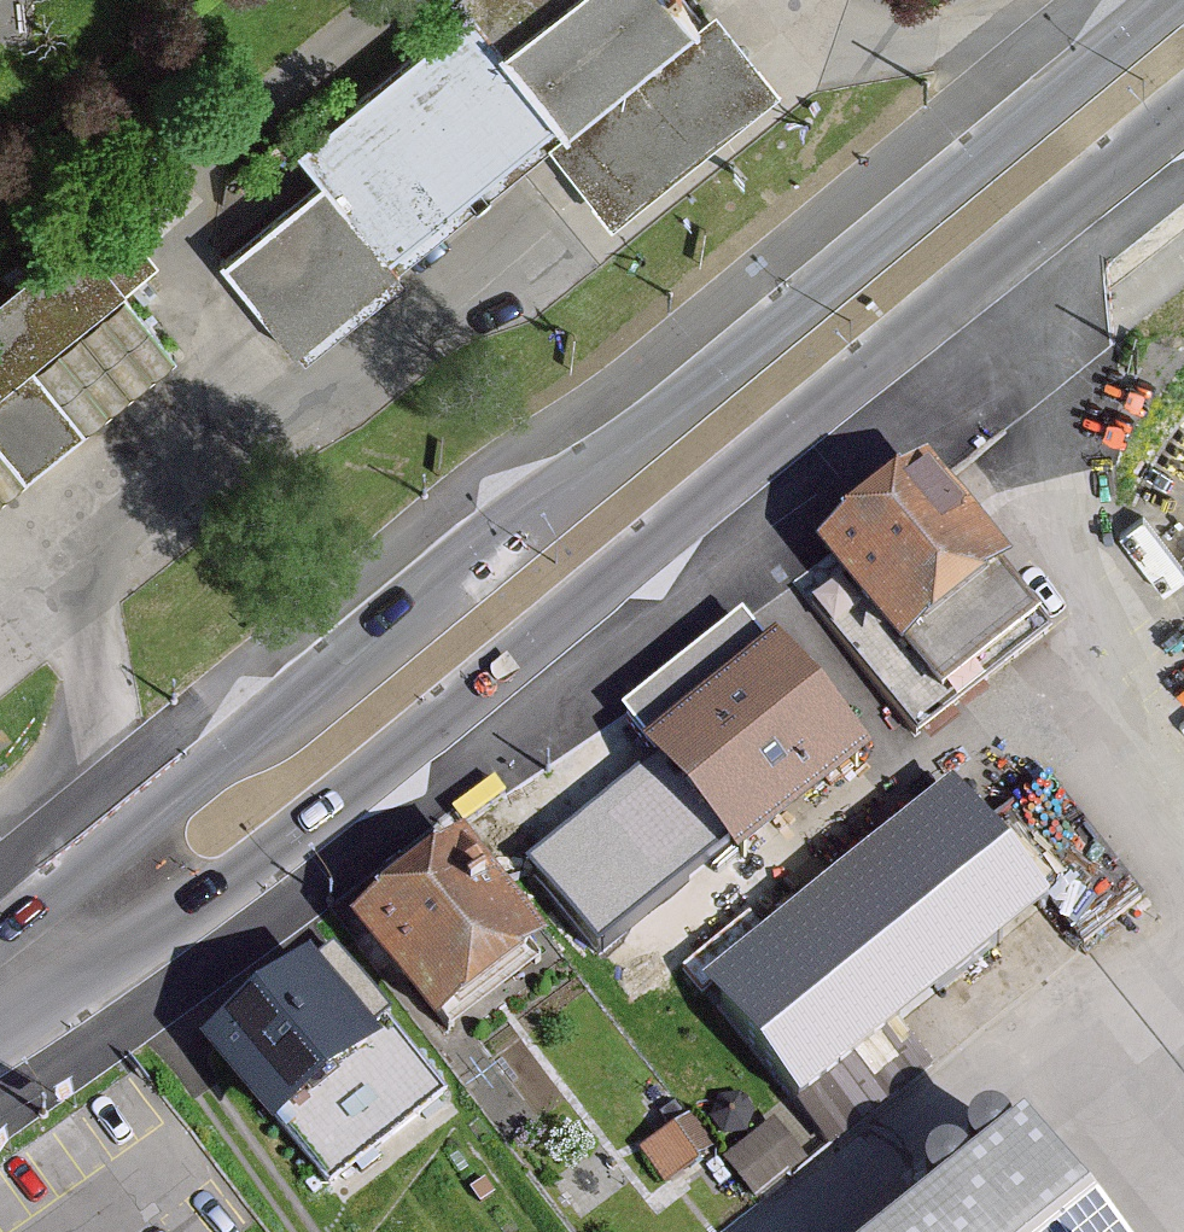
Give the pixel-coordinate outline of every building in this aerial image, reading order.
[(470,11),(561,120),(568,129),(701,23),(682,0),(462,0),(470,11)] [(717,10),(701,23),(568,129),(561,120),(543,135),(592,196),(613,221),(779,87),(760,64),(717,10)] [(470,11),(300,150),(322,176),(391,259),(543,135),(561,120),(470,11)] [(391,259),(322,176),(220,259),(293,348),(395,264),(391,259)] [(80,233),(126,289),(159,262),(112,206),(80,233)] [(178,355),(126,289),(80,233),(0,297),(0,498),(26,477),(86,429),(178,355)] [(851,574),(811,605),(915,737),(1049,632),(1032,611),(1000,571),(996,574),(924,482),(893,506),(883,502),(873,509),(864,516),(865,528),(834,552),(851,574)] [(706,650),(628,712),(662,755),(670,764),(734,845),(848,754),(776,664),(747,629),(729,643),(711,658),(706,650)] [(598,954),(734,845),(670,764),(534,874),(598,954)] [(1048,778),(990,823),(1086,944),(1143,899),(1048,778)] [(1049,903),(971,806),(720,1008),(799,1105),(1049,903)] [(440,1019),(532,947),(460,855),(428,880),(426,876),(419,876),(411,864),(400,872),(390,880),(399,891),(398,898),(401,901),(368,926),(440,1019)] [(391,1017),(337,950),(320,963),(314,968),(265,1006),(216,1045),(270,1113),(329,1187),(446,1094),(387,1020),(391,1017)] [(720,1100),(713,1118),(725,1134),(744,1131),(752,1113),(740,1097),(720,1100)] [(666,1135),(646,1149),(668,1180),(688,1166),(685,1162),(704,1149),(687,1124),(668,1137),(666,1135)] [(792,1169),(764,1133),(728,1161),(756,1197),(792,1169)] [(927,1231),(1092,1231),(1028,1152),(927,1231)]
